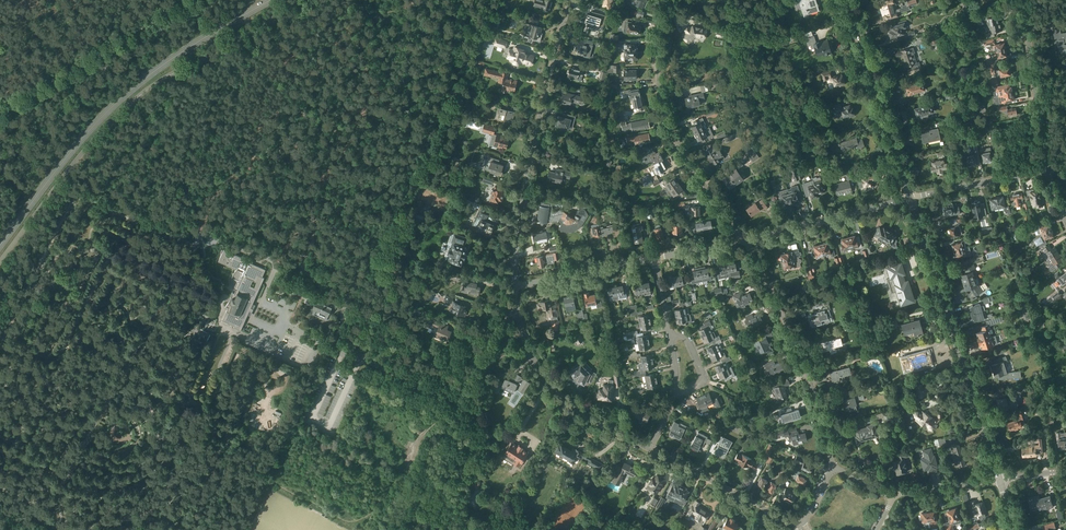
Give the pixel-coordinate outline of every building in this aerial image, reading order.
[(543,10),(544,11),(546,11),(547,11),(548,9),(549,10),(552,0),(542,0),(542,1),(540,0),(535,0),(533,6),(540,8),(540,7),(544,8),(543,10)] [(609,9),(613,0),(605,0),(602,6),(609,9)] [(634,5),(636,6),(642,9),(646,0),(636,0),(634,5)] [(800,3),(801,7),(804,17),(809,15),(809,13),(819,10),(815,0),(799,0),(800,3)] [(883,7),(883,8),(888,7),(893,6),(896,5),(895,2),(894,2),(893,0),(887,0),(881,2),(883,7)] [(885,14),(887,19),(901,15),(900,12),(910,9),(909,6),(917,3),(916,0),(910,0),(908,1),(907,0),(904,1),(905,4),(901,5),(901,7),(895,9),(889,11),(889,12),(885,13),(885,14)] [(883,7),(880,8),(883,15),(885,14),(885,13),(889,12),(889,11),(895,9),(893,6),(888,7),(883,8),(883,7)] [(642,20),(644,12),(638,10),(635,18),(642,20)] [(587,13),(584,21),(588,23),(587,26),(593,28),(594,25),(595,25),(595,24),(604,27),(607,15),(592,11),(591,14),(587,13)] [(981,15),(982,19),(985,19),(987,25),(999,23),(997,16),(992,17),(991,13),(981,15)] [(518,14),(516,21),(525,23),(527,17),(518,14)] [(888,33),(889,36),(890,36),(891,37),(904,33),(902,28),(909,26),(907,19),(898,22),(899,24),(889,27),(890,30),(889,31),(889,32),(888,33)] [(534,37),(533,38),(533,40),(540,42),(542,34),(540,34),(542,28),(527,23),(524,35),(534,37)] [(626,31),(640,34),(641,25),(628,23),(627,23),(626,31)] [(988,26),(989,33),(986,33),(986,38),(994,36),(994,32),(1001,31),(1000,23),(999,23),(987,25),(987,26),(988,26)] [(683,38),(686,42),(687,41),(689,42),(693,38),(694,39),(699,38),(699,36),(705,38),(707,29),(693,26),(690,29),(689,27),(685,30),(687,32),(683,36),(684,37),(683,38)] [(910,39),(917,37),(914,30),(908,32),(910,39)] [(1058,50),(1061,50),(1061,53),(1065,53),(1065,49),(1065,32),(1060,33),(1060,35),(1054,35),(1055,42),(1057,42),(1058,50)] [(812,49),(814,48),(817,56),(823,54),(823,55),(825,54),(826,55),(827,56),(829,55),(830,54),(829,53),(831,52),(827,40),(819,43),(819,42),(816,42),(814,36),(805,38),(808,46),(810,45),(812,49)] [(495,44),(505,47),(507,41),(497,38),(495,44)] [(576,42),(574,50),(578,51),(578,54),(589,57),(592,46),(594,41),(587,40),(586,43),(581,41),(581,43),(576,42)] [(618,44),(619,47),(624,47),(624,52),(637,52),(637,46),(636,46),(636,44),(625,44),(625,43),(619,43),(619,40),(613,40),(613,44),(618,44)] [(1004,42),(994,44),(990,45),(991,52),(1005,49),(1004,42)] [(508,58),(511,59),(510,60),(513,61),(513,62),(514,62),(515,63),(516,63),(517,63),(518,64),(519,63),(520,63),(522,64),(522,62),(531,65),(534,55),(525,53),(526,50),(514,47),(513,49),(510,48),(508,58)] [(901,51),(895,51),(895,55),(903,55),(907,66),(908,70),(914,69),(921,67),(919,62),(917,62),(914,53),(915,52),(913,47),(909,48),(901,51)] [(1006,56),(1005,49),(991,52),(993,58),(1006,56)] [(990,66),(991,75),(996,74),(997,77),(1000,76),(1010,74),(1009,67),(999,69),(998,69),(996,70),(995,65),(990,66)] [(569,68),(567,77),(571,78),(571,77),(572,77),(572,76),(575,77),(574,78),(574,79),(581,81),(583,75),(584,70),(573,67),(572,68),(569,68)] [(597,69),(600,70),(599,78),(608,81),(608,73),(607,73),(607,68),(607,69),(606,69),(605,69),(605,70),(604,70),(604,68),(597,67),(597,69)] [(498,82),(503,83),(501,91),(507,92),(507,90),(514,91),(517,80),(513,80),(507,79),(508,73),(500,71),(486,68),(485,68),(483,75),(484,75),(499,79),(498,82)] [(636,70),(628,70),(624,70),(624,79),(636,79),(636,78),(637,78),(638,76),(637,75),(636,75),(636,70)] [(829,77),(831,81),(832,80),(834,86),(839,84),(839,85),(844,84),(841,73),(832,76),(831,71),(821,74),(824,81),(828,79),(828,78),(829,77)] [(907,89),(906,90),(907,92),(908,92),(909,94),(924,89),(922,82),(920,82),(919,79),(916,80),(917,83),(913,85),(912,81),(907,82),(908,86),(906,87),(907,89)] [(691,95),(692,97),(685,98),(687,107),(700,104),(699,100),(705,98),(703,91),(709,90),(708,83),(700,84),(702,93),(691,95)] [(995,86),(996,91),(993,91),(994,97),(997,96),(1012,93),(1013,93),(1012,92),(1011,87),(1009,87),(1008,84),(1004,85),(1004,83),(1001,84),(1001,85),(995,86)] [(624,95),(628,94),(629,94),(630,98),(640,96),(641,96),(639,88),(633,89),(622,91),(623,93),(624,93),(624,95)] [(594,93),(587,91),(586,98),(592,100),(594,93)] [(954,91),(951,92),(940,95),(941,97),(947,95),(949,99),(956,97),(954,91)] [(570,104),(571,104),(571,102),(583,105),(585,97),(565,92),(564,94),(563,94),(561,102),(570,104)] [(1012,93),(997,96),(999,103),(1013,100),(1012,93)] [(634,108),(638,107),(639,111),(643,110),(642,103),(640,96),(630,98),(630,99),(632,98),(634,108)] [(834,105),(835,110),(838,118),(843,117),(849,115),(850,116),(855,115),(852,107),(850,108),(849,105),(844,106),(844,107),(842,108),(840,103),(834,105)] [(917,115),(917,116),(921,115),(922,119),(931,116),(929,112),(933,111),(931,104),(924,105),(924,104),(921,105),(921,106),(915,108),(915,110),(914,110),(915,115),(917,115)] [(1005,110),(1006,114),(1008,114),(1008,116),(1016,115),(1015,108),(1008,110),(1007,106),(998,107),(999,112),(1005,110)] [(496,112),(505,115),(503,120),(512,122),(514,114),(508,112),(509,110),(498,107),(496,112)] [(558,115),(558,116),(557,116),(556,120),(557,120),(557,121),(556,122),(556,123),(556,124),(556,125),(562,126),(561,128),(566,129),(566,127),(572,129),(575,116),(564,113),(563,117),(558,115)] [(691,126),(695,133),(704,129),(707,127),(702,117),(693,121),(695,124),(691,126)] [(625,130),(629,130),(632,128),(632,130),(650,127),(648,119),(631,123),(630,122),(629,122),(626,124),(626,121),(620,122),(621,123),(615,124),(616,128),(621,126),(621,127),(622,127),(623,130),(625,130)] [(490,144),(494,145),(494,146),(502,148),(503,146),(506,147),(508,139),(504,138),(504,136),(497,134),(497,135),(493,134),(495,127),(485,124),(483,131),(492,134),(491,135),(493,135),(490,144)] [(707,127),(704,129),(695,133),(698,140),(701,139),(703,142),(709,139),(709,138),(714,136),(709,126),(707,127)] [(938,128),(921,132),(923,143),(941,139),(938,128)] [(626,138),(627,143),(634,141),(635,144),(648,141),(648,139),(650,139),(649,133),(626,138)] [(735,133),(723,138),(725,142),(725,143),(738,138),(735,133)] [(856,140),(855,137),(840,142),(842,150),(858,145),(859,149),(864,147),(861,138),(856,140)] [(707,153),(705,155),(711,165),(721,159),(720,158),(724,155),(718,145),(713,149),(711,146),(705,150),(707,153)] [(730,188),(742,179),(738,173),(742,170),(740,167),(751,159),(753,162),(759,157),(752,147),(737,158),(741,164),(736,167),(736,168),(723,178),(730,188)] [(990,147),(980,149),(983,163),(992,161),(990,151),(991,151),(990,147)] [(931,165),(932,171),(937,170),(937,172),(943,171),(942,169),(947,168),(946,162),(944,162),(944,158),(943,158),(943,157),(944,156),(944,155),(951,154),(950,149),(937,152),(938,156),(939,160),(932,161),(933,165),(931,165)] [(652,160),(653,163),(652,164),(663,160),(663,159),(659,152),(655,154),(653,150),(642,156),(644,159),(643,159),(644,161),(645,160),(646,163),(652,160)] [(966,156),(968,166),(978,164),(976,154),(966,156)] [(500,160),(488,156),(487,159),(485,158),(482,165),(485,166),(484,169),(502,175),(503,171),(502,171),(504,165),(499,163),(500,160)] [(652,164),(654,167),(651,168),(655,175),(667,169),(663,160),(652,164)] [(553,182),(557,183),(557,184),(561,185),(561,182),(562,182),(563,177),(570,179),(571,172),(561,170),(561,173),(550,171),(548,180),(553,181),(553,182)] [(641,181),(643,184),(645,183),(646,185),(652,182),(651,180),(648,174),(642,178),(643,180),(641,181)] [(864,186),(868,185),(869,188),(874,187),(873,184),(873,185),(872,179),(874,179),(873,175),(868,176),(867,174),(863,175),(864,176),(862,177),(864,186)] [(816,176),(812,178),(818,193),(824,191),(823,187),(824,187),(825,187),(822,180),(821,180),(821,179),(820,176),(817,178),(816,176)] [(665,189),(667,191),(669,189),(678,183),(674,177),(670,179),(668,177),(663,180),(668,187),(665,189)] [(813,180),(803,184),(806,196),(810,194),(812,198),(819,196),(818,193),(813,180)] [(852,191),(849,180),(835,183),(838,195),(843,193),(844,194),(847,193),(846,192),(852,191)] [(669,189),(667,191),(666,191),(669,195),(669,194),(671,192),(676,198),(681,195),(681,196),(685,193),(683,189),(678,183),(669,189)] [(492,189),(490,194),(492,194),(490,199),(498,202),(499,200),(502,200),(504,192),(502,192),(503,188),(495,185),(494,189),(493,188),(493,189),(492,189)] [(789,193),(792,204),(797,203),(797,201),(799,201),(798,199),(801,199),(800,197),(801,197),(797,185),(790,187),(791,188),(788,189),(789,193)] [(792,204),(789,193),(788,189),(787,189),(778,192),(780,197),(783,197),(785,205),(788,204),(788,205),(792,204)] [(1041,205),(1040,197),(1040,196),(1040,195),(1039,194),(1039,193),(1038,190),(1033,191),(1033,189),(1026,191),(1027,195),(1031,194),(1033,206),(1041,205)] [(1011,201),(1012,205),(1014,205),(1015,206),(1021,205),(1021,202),(1023,202),(1022,193),(1009,195),(1010,201),(1011,201)] [(999,208),(1003,207),(1004,213),(1006,214),(1011,213),(1009,201),(1005,202),(1003,196),(996,197),(999,208)] [(965,197),(959,198),(961,211),(967,209),(965,197)] [(989,199),(992,210),(999,208),(996,197),(989,199)] [(756,203),(756,202),(747,209),(751,215),(762,207),(763,209),(767,206),(762,199),(756,203)] [(974,202),(972,203),(975,218),(986,215),(984,203),(980,204),(980,201),(978,201),(977,200),(975,201),(974,202)] [(691,210),(691,214),(690,214),(690,215),(701,215),(701,206),(699,206),(699,205),(685,205),(685,204),(684,201),(677,203),(678,207),(682,206),(683,208),(686,207),(686,210),(691,210)] [(948,205),(948,206),(942,207),(944,215),(950,214),(955,213),(953,204),(948,205)] [(540,206),(538,221),(540,222),(541,222),(541,223),(541,224),(542,225),(543,224),(544,223),(544,222),(547,223),(553,221),(556,221),(559,223),(562,218),(563,219),(565,216),(566,217),(568,214),(561,209),(552,211),(553,208),(540,206)] [(558,224),(556,227),(559,229),(563,231),(567,232),(572,232),(576,230),(579,228),(583,224),(589,215),(585,209),(579,208),(574,215),(575,215),(573,218),(571,216),(572,214),(569,212),(568,214),(566,217),(565,216),(563,219),(562,218),(559,223),(558,224)] [(652,208),(645,210),(647,218),(656,216),(652,208)] [(472,225),(477,227),(490,233),(494,225),(485,221),(488,215),(480,211),(477,217),(476,217),(472,225)] [(696,223),(697,230),(703,229),(703,230),(708,229),(708,228),(712,227),(711,220),(696,223)] [(605,222),(598,224),(600,234),(603,236),(605,233),(612,232),(612,230),(617,230),(616,225),(613,225),(613,226),(613,224),(606,226),(605,222)] [(592,227),(592,228),(591,228),(593,235),(600,234),(598,224),(598,225),(595,226),(596,227),(594,227),(592,227)] [(672,232),(682,232),(682,224),(672,224),(672,232)] [(1049,224),(1043,226),(1043,224),(1039,226),(1039,225),(1033,227),(1037,235),(1040,234),(1042,233),(1042,234),(1052,230),(1049,224)] [(643,229),(642,225),(632,227),(635,242),(643,241),(640,229),(643,229)] [(655,232),(657,238),(658,240),(662,239),(661,237),(664,236),(661,226),(654,228),(654,229),(651,230),(651,233),(655,232)] [(873,233),(878,237),(877,239),(881,241),(888,230),(882,227),(882,228),(879,226),(878,228),(877,228),(876,230),(875,230),(873,233)] [(949,229),(950,234),(951,238),(962,234),(959,226),(949,229)] [(887,241),(890,243),(890,244),(895,247),(896,247),(897,246),(896,243),(897,241),(896,238),(894,237),(895,235),(892,234),(893,232),(888,230),(881,241),(885,244),(887,241)] [(1034,240),(1037,246),(1039,245),(1040,247),(1046,244),(1044,240),(1045,239),(1054,236),(1052,230),(1042,234),(1042,233),(1040,234),(1041,236),(1034,240)] [(533,234),(534,241),(537,240),(537,242),(545,240),(545,241),(548,240),(546,231),(543,232),(533,234)] [(454,234),(451,233),(447,244),(448,244),(445,256),(445,258),(448,259),(448,260),(453,261),(452,263),(459,265),(460,264),(461,264),(463,258),(464,258),(465,253),(464,253),(466,247),(464,246),(467,238),(454,234)] [(851,236),(848,237),(851,248),(855,247),(855,248),(862,247),(861,243),(859,235),(855,237),(854,234),(851,235),(851,236)] [(842,240),(840,241),(841,243),(842,243),(844,251),(848,250),(847,249),(851,248),(848,237),(845,238),(844,237),(841,237),(842,240)] [(965,244),(963,241),(952,244),(954,251),(965,248),(964,245),(965,244)] [(827,255),(828,256),(831,255),(832,257),(836,256),(833,248),(830,249),(829,247),(828,247),(827,242),(820,244),(824,256),(827,255)] [(814,246),(815,251),(814,251),(816,259),(820,258),(820,257),(824,256),(820,244),(814,246)] [(1052,249),(1049,245),(1040,251),(1046,261),(1051,258),(1059,253),(1055,247),(1052,249)] [(779,257),(780,260),(782,261),(799,257),(800,256),(800,255),(801,254),(801,252),(799,252),(798,248),(792,250),(792,251),(783,253),(783,254),(781,255),(779,257)] [(966,251),(965,248),(954,251),(956,258),(968,255),(967,251),(966,251)] [(249,262),(249,260),(224,249),(223,251),(221,256),(219,261),(238,269),(237,269),(236,271),(235,272),(234,274),(233,275),(232,276),(232,277),(232,278),(232,279),(232,280),(232,281),(232,282),(232,283),(232,284),(232,285),(232,286),(232,287),(233,288),(233,289),(233,288),(236,290),(234,294),(232,293),(231,297),(230,300),(228,303),(225,307),(226,307),(229,308),(223,321),(235,326),(234,327),(239,329),(241,330),(240,329),(243,322),(244,323),(250,310),(251,311),(253,312),(254,309),(252,308),(251,308),(257,295),(255,295),(259,286),(259,285),(261,283),(262,281),(263,277),(264,278),(264,277),(262,276),(265,270),(265,269),(249,262)] [(554,254),(543,256),(537,257),(538,267),(545,265),(544,260),(554,258),(555,259),(559,258),(558,252),(553,252),(554,254)] [(1051,258),(1053,261),(1048,264),(1053,271),(1058,268),(1057,267),(1061,265),(1059,261),(1063,259),(1059,253),(1051,258)] [(978,255),(978,254),(973,256),(975,262),(984,259),(982,254),(978,255)] [(782,261),(784,268),(790,267),(790,268),(796,267),(796,268),(801,266),(800,263),(801,262),(801,261),(801,259),(800,258),(799,258),(799,257),(782,261)] [(913,300),(907,280),(904,281),(902,274),(904,273),(901,263),(898,264),(898,261),(889,264),(890,266),(887,267),(890,277),(887,278),(888,278),(889,280),(888,281),(889,284),(889,283),(890,286),(889,286),(892,293),(897,291),(899,298),(898,298),(899,300),(899,299),(901,304),(904,303),(904,301),(906,300),(907,302),(913,300)] [(736,271),(736,270),(737,270),(735,263),(727,265),(726,264),(728,273),(729,279),(730,279),(729,277),(732,276),(732,278),(740,276),(739,270),(736,271)] [(719,265),(720,267),(717,268),(718,275),(728,273),(726,264),(719,265)] [(961,278),(962,282),(963,282),(978,278),(978,277),(974,265),(969,266),(969,267),(966,267),(966,273),(961,275),(962,278),(961,278)] [(700,268),(702,278),(703,281),(712,279),(711,276),(709,276),(707,268),(705,268),(705,266),(700,268)] [(693,271),(695,279),(689,280),(691,290),(695,289),(693,283),(703,281),(702,278),(700,268),(695,269),(695,270),(693,271)] [(1064,281),(1065,280),(1065,282),(1065,273),(1062,276),(1058,272),(1053,276),(1056,280),(1058,279),(1063,279),(1064,281)] [(684,285),(682,275),(675,277),(677,287),(684,285)] [(668,278),(670,287),(674,286),(674,287),(677,287),(675,277),(668,278)] [(965,289),(970,288),(975,295),(983,290),(979,284),(978,285),(978,284),(979,284),(978,278),(963,282),(963,283),(962,283),(963,286),(964,286),(965,289)] [(464,280),(462,290),(462,291),(479,294),(480,287),(476,286),(477,283),(464,280)] [(643,290),(644,292),(643,292),(644,296),(651,294),(650,290),(649,282),(642,283),(643,290)] [(636,288),(634,289),(635,295),(640,294),(640,293),(643,292),(644,292),(643,290),(642,283),(635,285),(636,288)] [(616,286),(617,290),(618,298),(627,296),(625,287),(623,288),(622,285),(616,286)] [(608,291),(609,298),(613,297),(613,300),(618,299),(618,298),(617,290),(616,286),(609,288),(609,291),(608,291)] [(1055,302),(1063,295),(1060,290),(1051,297),(1055,302)] [(732,295),(735,300),(737,299),(740,307),(749,303),(749,301),(753,300),(749,293),(743,295),(741,291),(732,295)] [(589,292),(584,293),(584,296),(586,307),(597,304),(597,307),(602,306),(601,299),(596,300),(595,294),(590,295),(589,292)] [(453,305),(454,306),(452,312),(465,316),(468,307),(462,305),(462,304),(460,303),(459,304),(454,302),(455,301),(453,301),(454,298),(446,295),(444,301),(453,304),(453,305)] [(573,297),(573,295),(564,297),(567,311),(576,310),(575,303),(577,302),(576,297),(573,297)] [(311,306),(313,307),(311,313),(319,316),(325,303),(317,299),(315,304),(313,303),(311,306)] [(541,309),(549,307),(553,331),(560,329),(557,316),(558,316),(555,304),(553,305),(552,299),(540,302),(540,304),(538,304),(539,308),(541,308),(541,309)] [(327,320),(333,306),(325,303),(319,316),(327,320)] [(970,307),(971,309),(970,310),(971,314),(985,310),(983,305),(981,306),(980,304),(970,307)] [(808,315),(809,319),(810,319),(812,326),(820,324),(822,323),(822,325),(829,324),(828,322),(830,321),(828,316),(831,315),(829,309),(828,309),(827,306),(823,307),(824,310),(817,311),(817,313),(808,315)] [(688,307),(686,308),(675,310),(676,317),(687,315),(687,314),(689,314),(688,307)] [(985,320),(991,318),(991,319),(994,318),(995,316),(990,314),(986,315),(985,310),(971,314),(972,318),(974,318),(975,321),(981,319),(981,320),(985,319),(985,320)] [(745,320),(747,324),(748,324),(751,329),(759,324),(759,323),(763,321),(762,318),(763,317),(760,312),(756,314),(757,316),(754,317),(751,314),(746,316),(747,319),(745,320)] [(639,323),(651,321),(649,314),(646,315),(646,314),(638,315),(639,323)] [(741,314),(734,317),(736,322),(743,319),(741,314)] [(676,317),(677,323),(683,322),(683,324),(689,323),(687,315),(676,317)] [(1032,318),(1035,326),(1043,324),(1040,315),(1032,318)] [(890,319),(892,327),(899,325),(896,317),(890,319)] [(702,326),(703,329),(699,330),(702,336),(714,331),(711,325),(713,325),(710,319),(703,323),(704,325),(702,326)] [(901,324),(904,334),(913,332),(915,336),(923,334),(919,319),(901,324)] [(434,336),(443,339),(444,338),(448,339),(452,331),(445,328),(446,325),(434,320),(431,326),(438,328),(434,336)] [(641,329),(652,327),(651,321),(639,323),(641,329)] [(976,333),(977,336),(976,336),(978,341),(991,337),(989,329),(991,329),(989,324),(981,327),(982,331),(976,333)] [(758,348),(760,352),(766,350),(768,353),(772,351),(766,338),(771,336),(769,330),(757,336),(758,339),(753,341),(757,349),(758,348)] [(716,337),(714,331),(702,336),(704,342),(711,339),(713,342),(721,339),(719,335),(716,337)] [(576,339),(578,343),(584,339),(580,333),(576,336),(577,338),(576,339)] [(632,338),(632,339),(634,339),(635,344),(649,341),(648,335),(637,337),(636,334),(627,336),(627,339),(632,338)] [(843,344),(842,340),(844,339),(843,336),(820,342),(822,351),(830,349),(831,353),(833,353),(833,352),(837,351),(836,346),(843,344)] [(978,341),(979,346),(980,346),(981,349),(994,345),(991,337),(978,341)] [(713,342),(714,345),(707,348),(709,354),(722,349),(719,343),(722,342),(721,339),(713,342)] [(635,344),(636,350),(630,351),(630,355),(637,354),(636,350),(639,350),(650,348),(649,341),(635,344)] [(723,353),(722,349),(709,354),(712,360),(719,357),(721,360),(727,358),(724,352),(723,353)] [(907,356),(908,357),(901,359),(904,369),(909,367),(910,368),(932,363),(930,356),(926,357),(925,351),(907,356)] [(639,357),(640,359),(642,359),(642,362),(653,360),(652,354),(639,357)] [(727,361),(731,359),(730,356),(727,358),(721,360),(722,363),(715,366),(717,372),(730,367),(727,361)] [(991,365),(995,376),(998,375),(999,379),(1021,377),(1020,371),(1008,372),(1005,361),(1007,361),(1006,356),(998,358),(1000,362),(991,365)] [(644,369),(654,367),(653,360),(642,362),(644,369)] [(765,364),(767,370),(769,369),(771,373),(775,371),(776,373),(780,371),(780,370),(784,368),(785,367),(783,363),(782,363),(781,361),(775,363),(774,360),(765,364)] [(584,384),(586,380),(591,382),(595,374),(590,371),(589,372),(581,364),(570,370),(574,377),(575,376),(578,379),(577,380),(584,384)] [(730,367),(717,372),(720,378),(727,375),(728,378),(735,375),(731,366),(730,367)] [(837,369),(830,371),(834,384),(840,382),(841,382),(842,382),(842,381),(845,380),(846,380),(844,375),(851,373),(849,366),(837,369)] [(644,376),(646,382),(657,380),(656,373),(646,375),(646,372),(641,373),(635,374),(631,375),(631,378),(635,377),(644,376)] [(496,379),(490,388),(497,392),(500,386),(502,386),(502,387),(513,391),(514,392),(517,384),(520,386),(518,389),(523,393),(530,382),(525,379),(524,380),(521,378),(521,377),(518,375),(513,382),(505,379),(503,383),(496,379)] [(613,385),(615,385),(616,385),(616,387),(620,386),(619,378),(615,379),(615,380),(614,380),(608,379),(608,384),(604,384),(603,389),(599,388),(598,397),(602,398),(611,399),(613,385)] [(643,382),(645,389),(638,390),(638,394),(648,392),(648,388),(658,386),(657,380),(646,382),(643,382)] [(773,386),(776,396),(775,396),(777,403),(783,401),(782,398),(787,396),(784,389),(786,388),(785,385),(790,383),(789,380),(773,386)] [(918,397),(925,395),(922,384),(915,386),(918,397)] [(703,395),(707,406),(713,403),(717,407),(718,406),(718,407),(723,405),(719,396),(715,398),(715,399),(712,400),(709,393),(703,395)] [(842,400),(844,408),(848,407),(849,411),(857,409),(856,405),(857,404),(856,400),(861,399),(861,400),(864,399),(863,394),(842,400)] [(697,398),(702,408),(707,406),(703,395),(697,398)] [(1007,398),(997,399),(999,410),(1009,409),(1009,408),(1010,408),(1010,409),(1018,408),(1018,404),(1018,403),(1017,403),(1017,400),(1009,401),(1009,405),(1008,405),(1008,401),(1007,401),(1007,398)] [(634,410),(632,413),(635,415),(647,421),(649,416),(652,409),(641,403),(637,411),(634,410)] [(791,408),(784,410),(787,422),(797,419),(796,418),(801,416),(798,409),(792,411),(790,408),(791,408)] [(916,418),(915,419),(923,424),(925,420),(924,419),(928,414),(920,409),(919,411),(918,410),(915,410),(913,413),(914,417),(916,418)] [(882,413),(885,421),(893,419),(891,410),(882,413)] [(924,419),(925,420),(923,424),(933,431),(939,421),(942,418),(942,412),(938,412),(938,417),(936,419),(928,414),(924,419)] [(1014,416),(1015,420),(1008,422),(1010,430),(1022,426),(1021,425),(1022,424),(1021,422),(1024,421),(1021,414),(1014,416)] [(685,428),(678,425),(679,423),(674,421),(670,429),(671,429),(669,433),(680,439),(682,434),(684,435),(688,427),(686,426),(685,428)] [(857,433),(857,434),(856,435),(857,441),(878,435),(877,429),(876,429),(874,423),(867,425),(867,426),(855,429),(856,433),(857,433)] [(788,436),(790,440),(792,440),(793,445),(803,442),(803,441),(807,440),(805,432),(799,434),(798,431),(789,433),(788,429),(774,433),(775,437),(779,439),(783,437),(783,435),(784,435),(785,437),(788,436)] [(696,435),(690,446),(697,450),(700,445),(702,446),(705,441),(710,444),(712,440),(707,438),(707,436),(698,432),(696,436),(696,435)] [(1065,448),(1065,443),(1065,437),(1065,432),(1061,433),(1061,432),(1057,432),(1058,442),(1059,442),(1060,449),(1065,448)] [(723,436),(721,440),(717,446),(718,446),(716,452),(724,456),(732,441),(723,436)] [(1038,438),(1038,444),(1039,445),(1029,446),(1030,448),(1023,449),(1024,456),(1036,455),(1036,450),(1040,450),(1040,452),(1046,451),(1045,437),(1038,438)] [(938,439),(941,447),(947,446),(945,438),(938,439)] [(508,461),(512,464),(513,462),(519,466),(528,452),(522,449),(523,447),(519,445),(518,446),(512,442),(505,452),(506,452),(503,455),(509,459),(508,461)] [(770,444),(769,443),(764,455),(769,457),(770,456),(775,446),(774,446),(775,445),(770,443),(770,444)] [(582,457),(588,461),(587,462),(600,470),(603,464),(576,449),(575,450),(572,449),(571,451),(561,445),(559,444),(555,451),(557,452),(557,453),(568,459),(567,459),(574,463),(577,458),(581,460),(582,457)] [(959,444),(950,447),(944,449),(946,455),(951,453),(956,466),(965,463),(959,444)] [(924,469),(925,470),(928,469),(929,471),(933,469),(933,467),(938,466),(934,455),(932,447),(922,450),(924,457),(921,459),(924,469)] [(894,461),(895,465),(894,465),(897,473),(902,471),(902,473),(907,471),(903,458),(911,455),(909,449),(898,452),(900,460),(894,461)] [(742,455),(737,453),(735,458),(739,460),(738,462),(740,463),(741,465),(743,466),(745,465),(747,467),(748,465),(755,469),(758,464),(751,460),(752,458),(742,454),(742,455)] [(799,464),(802,465),(801,468),(810,472),(813,466),(805,462),(805,463),(802,461),(804,458),(797,455),(795,461),(799,463),(799,464)] [(770,456),(769,457),(766,462),(771,465),(774,458),(770,456)] [(614,479),(607,475),(602,486),(604,487),(608,479),(618,484),(625,471),(634,475),(637,469),(625,462),(620,470),(619,470),(617,468),(613,475),(616,476),(614,479)] [(795,480),(804,484),(807,478),(798,474),(795,480)] [(649,489),(656,493),(664,479),(664,478),(661,476),(661,477),(657,475),(655,478),(653,477),(649,483),(652,485),(649,489)] [(763,477),(761,476),(757,484),(763,487),(764,485),(764,486),(765,483),(768,478),(767,477),(766,476),(764,476),(763,477)] [(767,490),(773,493),(777,485),(771,481),(767,490)] [(673,483),(668,493),(666,497),(674,501),(676,497),(682,485),(678,483),(677,484),(675,483),(675,484),(673,483)] [(676,497),(680,499),(679,499),(684,501),(685,499),(688,492),(689,491),(687,490),(688,489),(686,488),(686,487),(682,485),(676,497)] [(779,496),(781,497),(792,503),(796,494),(783,487),(782,490),(782,491),(781,492),(780,492),(779,495),(779,496)] [(1028,498),(1031,509),(1042,506),(1043,509),(1039,495),(1028,498)] [(1040,498),(1039,495),(1043,509),(1054,506),(1050,495),(1040,498)] [(659,509),(666,499),(662,496),(656,507),(659,509)] [(695,519),(695,521),(697,522),(698,521),(699,521),(700,522),(702,519),(705,521),(710,513),(698,506),(700,502),(696,500),(692,508),(691,507),(685,517),(690,520),(692,516),(694,517),(694,518),(695,519)] [(971,501),(973,509),(976,508),(978,515),(986,512),(983,501),(976,504),(975,500),(971,501)] [(949,524),(944,526),(945,529),(954,529),(952,523),(951,521),(958,519),(956,513),(959,513),(957,508),(951,510),(950,508),(947,510),(949,518),(947,518),(948,522),(949,522),(949,524)] [(930,520),(931,521),(930,521),(931,529),(938,528),(937,520),(935,511),(921,513),(922,521),(930,520)] [(743,529),(742,528),(742,527),(741,527),(740,527),(739,527),(738,527),(737,527),(737,528),(736,527),(738,523),(734,521),(735,519),(730,517),(729,518),(725,516),(723,520),(725,522),(721,528),(719,527),(717,529),(743,529)] [(712,523),(708,529),(712,529),(718,520),(715,518),(712,523)] [(1046,529),(1042,529),(1055,529),(1056,529),(1056,528),(1055,522),(1045,525),(1046,529)]
